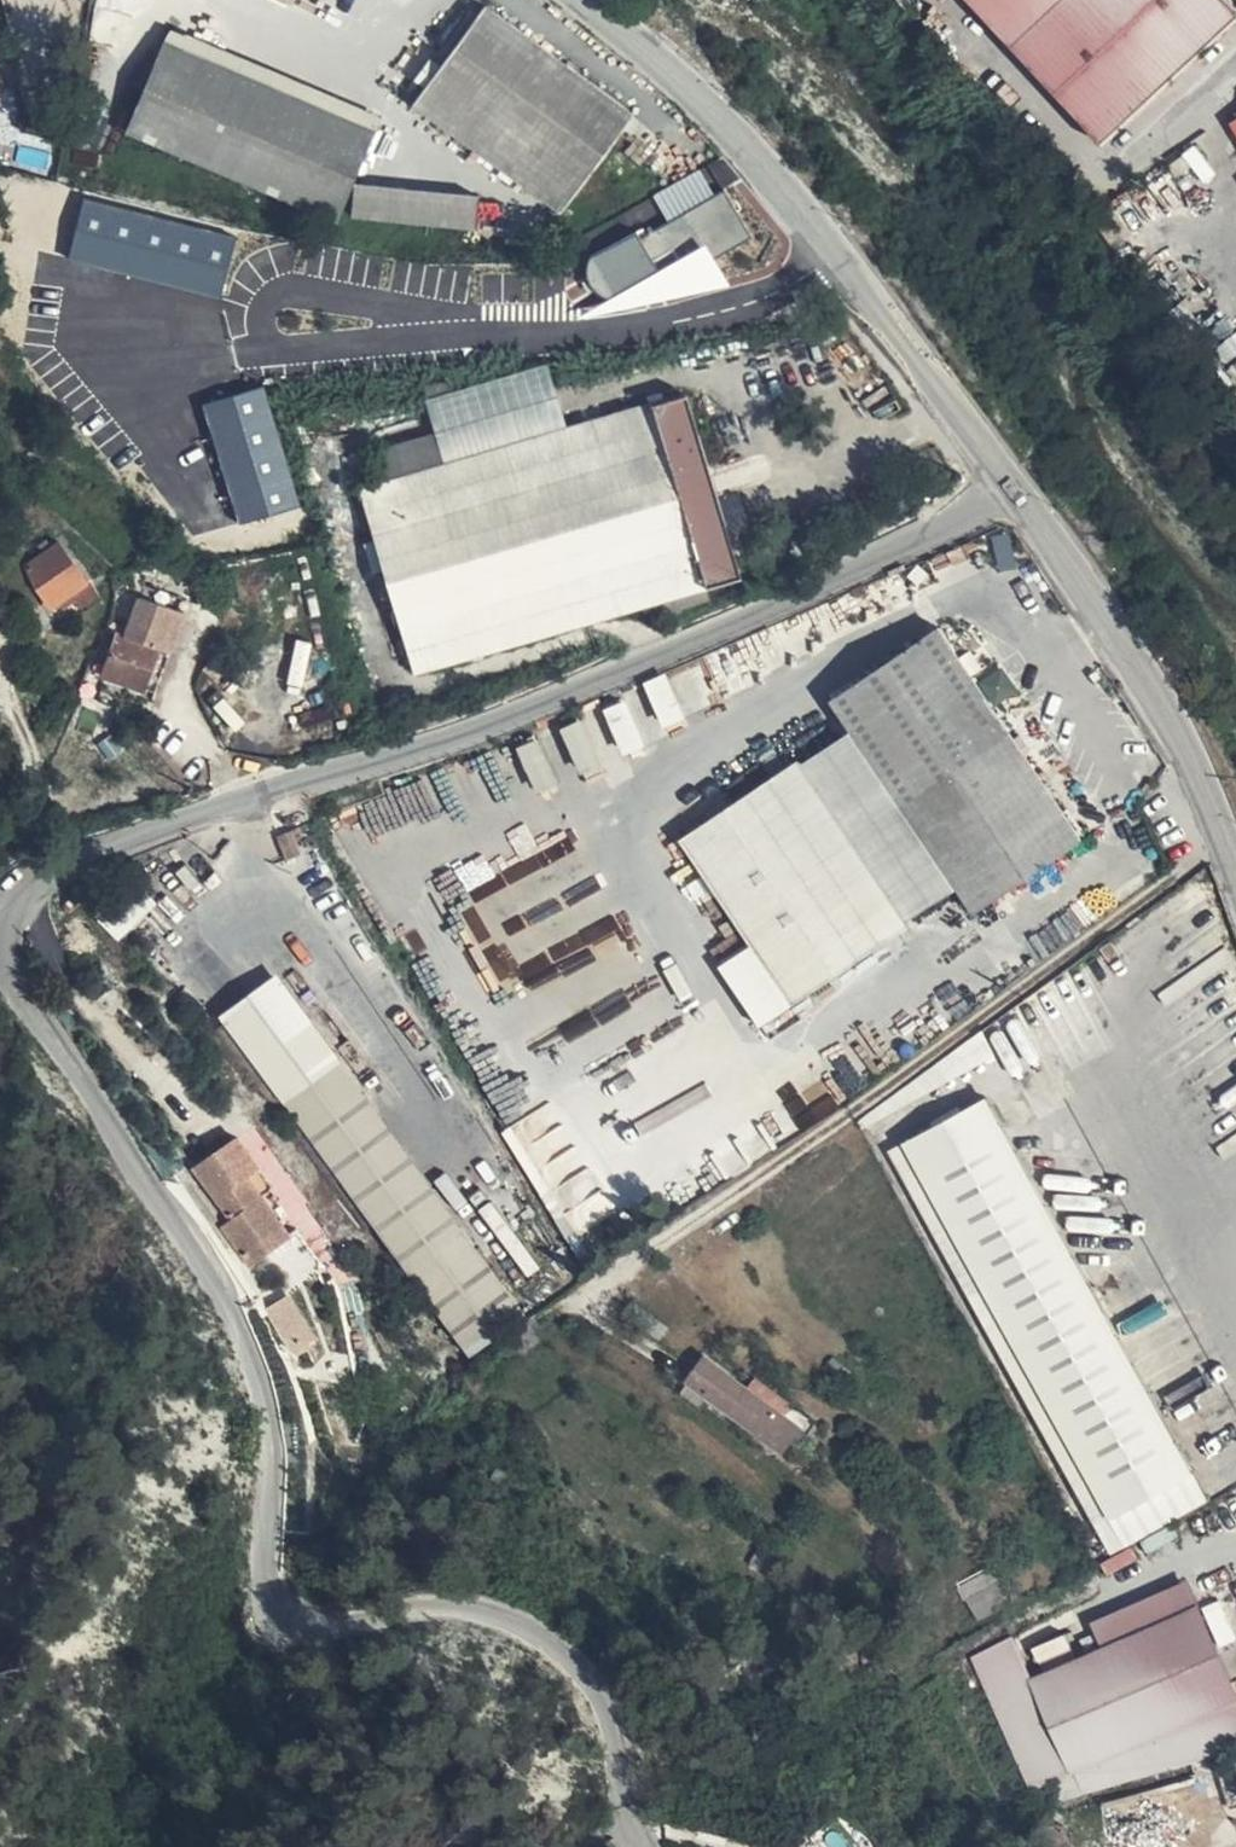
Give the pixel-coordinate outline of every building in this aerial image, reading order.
[(1101,141),(1235,16),(1235,12),(1225,0),(972,0),(1101,141)] [(484,9),(415,103),(559,208),(629,113),(484,9)] [(165,43),(128,130),(333,218),(372,130),(165,43)] [(1235,123),(1235,110),(1214,123),(1219,133),(1235,123)] [(1219,133),(1235,162),(1235,123),(1219,133)] [(677,293),(721,271),(711,252),(751,232),(726,185),(643,228),(677,293)] [(474,196),(356,186),(354,215),(472,226),(474,196)] [(87,201),(73,258),(221,296),(235,239),(87,201)] [(640,229),(594,249),(612,290),(658,270),(640,229)] [(43,336),(24,347),(47,387),(66,376),(43,336)] [(84,371),(52,397),(80,431),(112,405),(84,371)] [(204,406),(240,524),(300,506),(264,388),(204,406)] [(450,463),(387,482),(361,491),(415,672),(655,601),(660,616),(707,601),(703,586),(739,576),(683,395),(450,463)] [(378,452),(387,482),(450,463),(441,433),(378,452)] [(58,601),(68,594),(84,583),(58,547),(25,570),(50,607),(58,601)] [(186,599),(144,582),(140,594),(182,611),(186,599)] [(93,596),(84,583),(68,594),(73,603),(77,607),(93,596)] [(73,603),(68,594),(58,601),(64,610),(73,603)] [(182,611),(140,594),(125,637),(119,634),(104,672),(142,688),(157,647),(168,652),(182,611)] [(942,617),(827,694),(850,729),(955,885),(976,912),(1090,835),(942,617)] [(142,688),(154,693),(168,652),(157,647),(142,688)] [(646,678),(670,727),(693,716),(669,667),(646,678)] [(628,694),(606,704),(627,750),(649,740),(628,694)] [(581,767),(601,761),(588,714),(567,720),(581,767)] [(850,729),(803,761),(908,917),(955,885),(850,729)] [(908,917),(803,761),(686,841),(789,994),(908,917)] [(540,895),(530,875),(579,851),(568,829),(543,841),(541,836),(513,850),(519,861),(474,884),(485,907),(504,898),(503,895),(511,891),(518,906),(540,895)] [(414,1274),(465,1233),(280,979),(215,1029),(363,1229),(375,1220),(414,1274)] [(988,1037),(983,1030),(858,1120),(863,1130),(988,1037)] [(987,1099),(906,1143),(1112,1515),(1193,1471),(987,1099)] [(249,1180),(259,1171),(238,1140),(194,1172),(230,1222),(220,1230),(249,1269),(290,1238),(262,1198),(249,1180)] [(1112,1515),(906,1143),(891,1152),(1061,1457),(1112,1551),(1128,1543),(1112,1515)] [(274,1190),(259,1171),(249,1180),(262,1198),(274,1190)] [(521,1308),(466,1233),(414,1274),(468,1348),(521,1308)] [(707,1360),(690,1382),(709,1395),(782,1450),(798,1426),(748,1389),(707,1360)] [(816,1423),(756,1378),(748,1389),(798,1426),(808,1434),(816,1423)] [(690,1382),(681,1396),(699,1409),(709,1395),(690,1382)] [(1112,1515),(1128,1543),(1206,1498),(1193,1471),(1112,1515)] [(1235,1697),(1235,1692),(1199,1606),(1031,1682),(1072,1771),(1085,1766),(1235,1697)] [(1035,1644),(1044,1666),(1077,1653),(1068,1632),(1035,1644)] [(1050,1779),(1072,1771),(1031,1682),(1011,1639),(973,1659),(1032,1787),(1050,1779)] [(1085,1766),(1072,1771),(1082,1794),(1235,1745),(1235,1697),(1085,1766)] [(1197,1776),(1211,1772),(1209,1759),(1193,1763),(1197,1776)] [(1050,1779),(1058,1803),(1083,1796),(1082,1794),(1072,1771),(1050,1779)] [(599,1833),(597,1831),(574,1846),(604,1846),(607,1845),(599,1833)]
